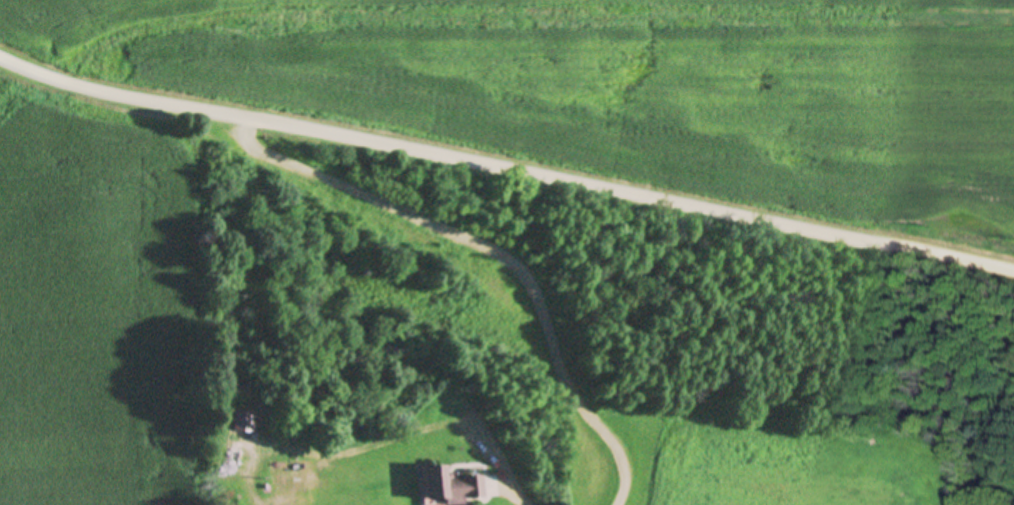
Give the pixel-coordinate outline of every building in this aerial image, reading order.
[(424,503),(445,503),(445,504),(463,504),(463,500),(484,499),(483,478),(447,479),(447,467),(423,468),(424,503)]
